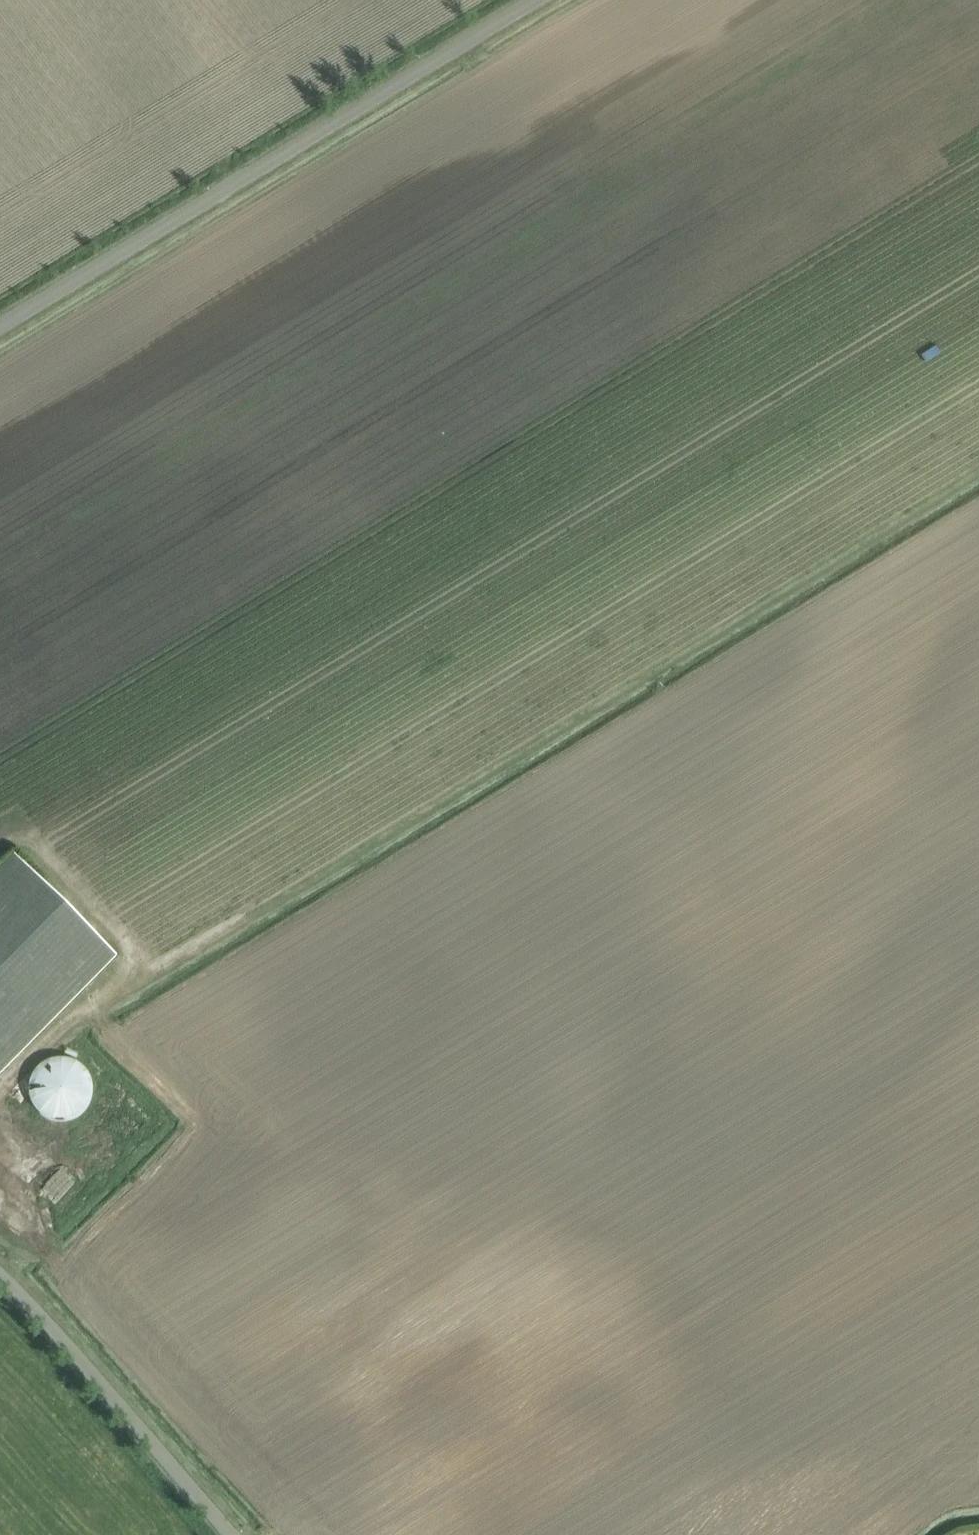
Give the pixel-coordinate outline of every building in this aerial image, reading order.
[(15,855),(0,870),(0,1074),(117,955),(15,855)] [(53,1125),(97,1104),(71,1051),(27,1072),(53,1125)] [(54,1203),(74,1183),(58,1167),(38,1187),(54,1203)]
